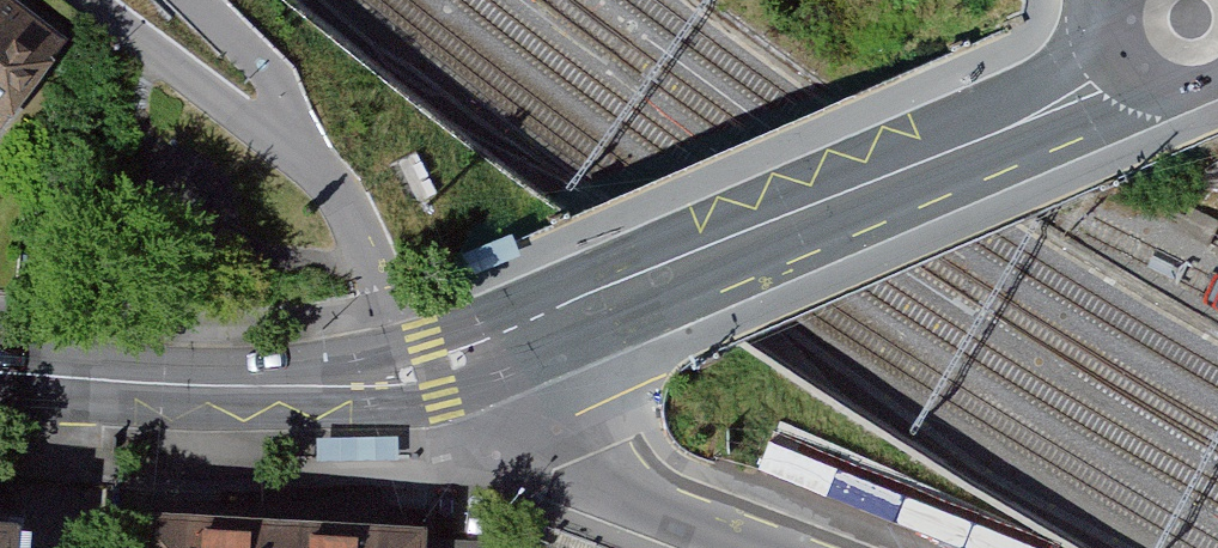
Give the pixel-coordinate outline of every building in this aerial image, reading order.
[(11,0),(0,0),(0,154),(4,157),(81,50),(11,0)] [(142,513),(140,547),(424,547),(425,533),(425,528),(142,513)] [(424,547),(498,547),(499,537),(425,533),(424,547)] [(20,539),(0,537),(0,547),(20,547),(20,539)]
